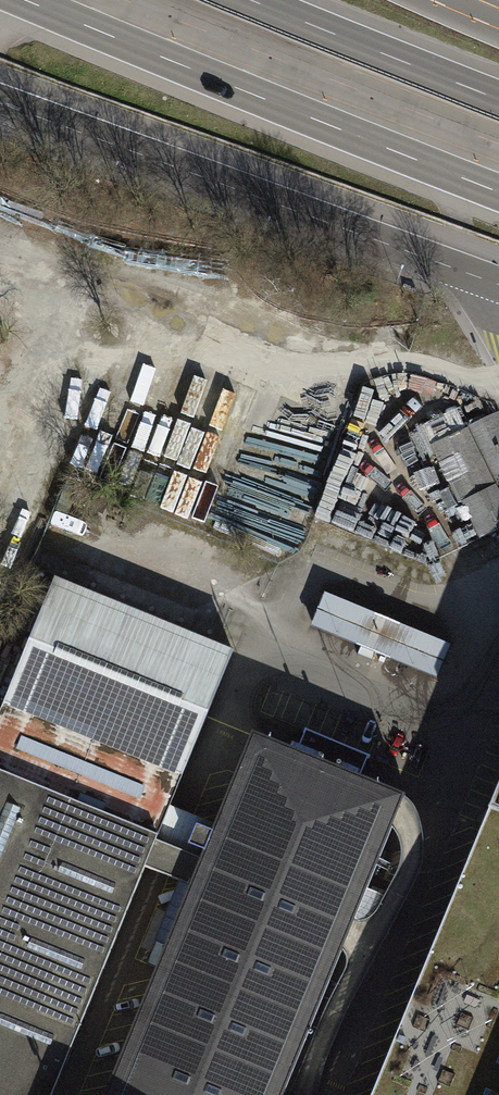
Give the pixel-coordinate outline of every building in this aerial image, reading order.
[(194,363),(140,504),(239,542),(252,509),(185,483),(226,375),(194,363)] [(232,378),(215,415),(249,430),(265,393),(232,378)] [(266,442),(328,470),(347,428),(285,400),(266,442)] [(495,486),(498,485),(498,420),(497,417),(468,430),(495,486)] [(495,486),(468,430),(467,429),(431,445),(461,503),(495,486)] [(461,503),(481,539),(498,529),(498,494),(495,486),(461,503)] [(145,868),(156,841),(158,836),(183,776),(234,652),(55,578),(3,703),(0,711),(0,1094),(52,1094),(145,868)] [(361,647),(374,614),(324,593),(310,626),(361,647)] [(361,647),(386,657),(400,624),(374,614),(361,647)] [(450,645),(400,624),(386,657),(436,678),(450,645)] [(105,1094),(281,1094),(353,920),(388,934),(401,902),(366,888),(404,796),(354,776),(363,753),(305,729),(296,752),(252,734),(212,832),(196,825),(188,846),(204,852),(201,859),(190,886),(105,1094)] [(371,1094),(498,1094),(498,786),(371,1094)] [(201,859),(156,841),(145,868),(190,886),(201,859)]
